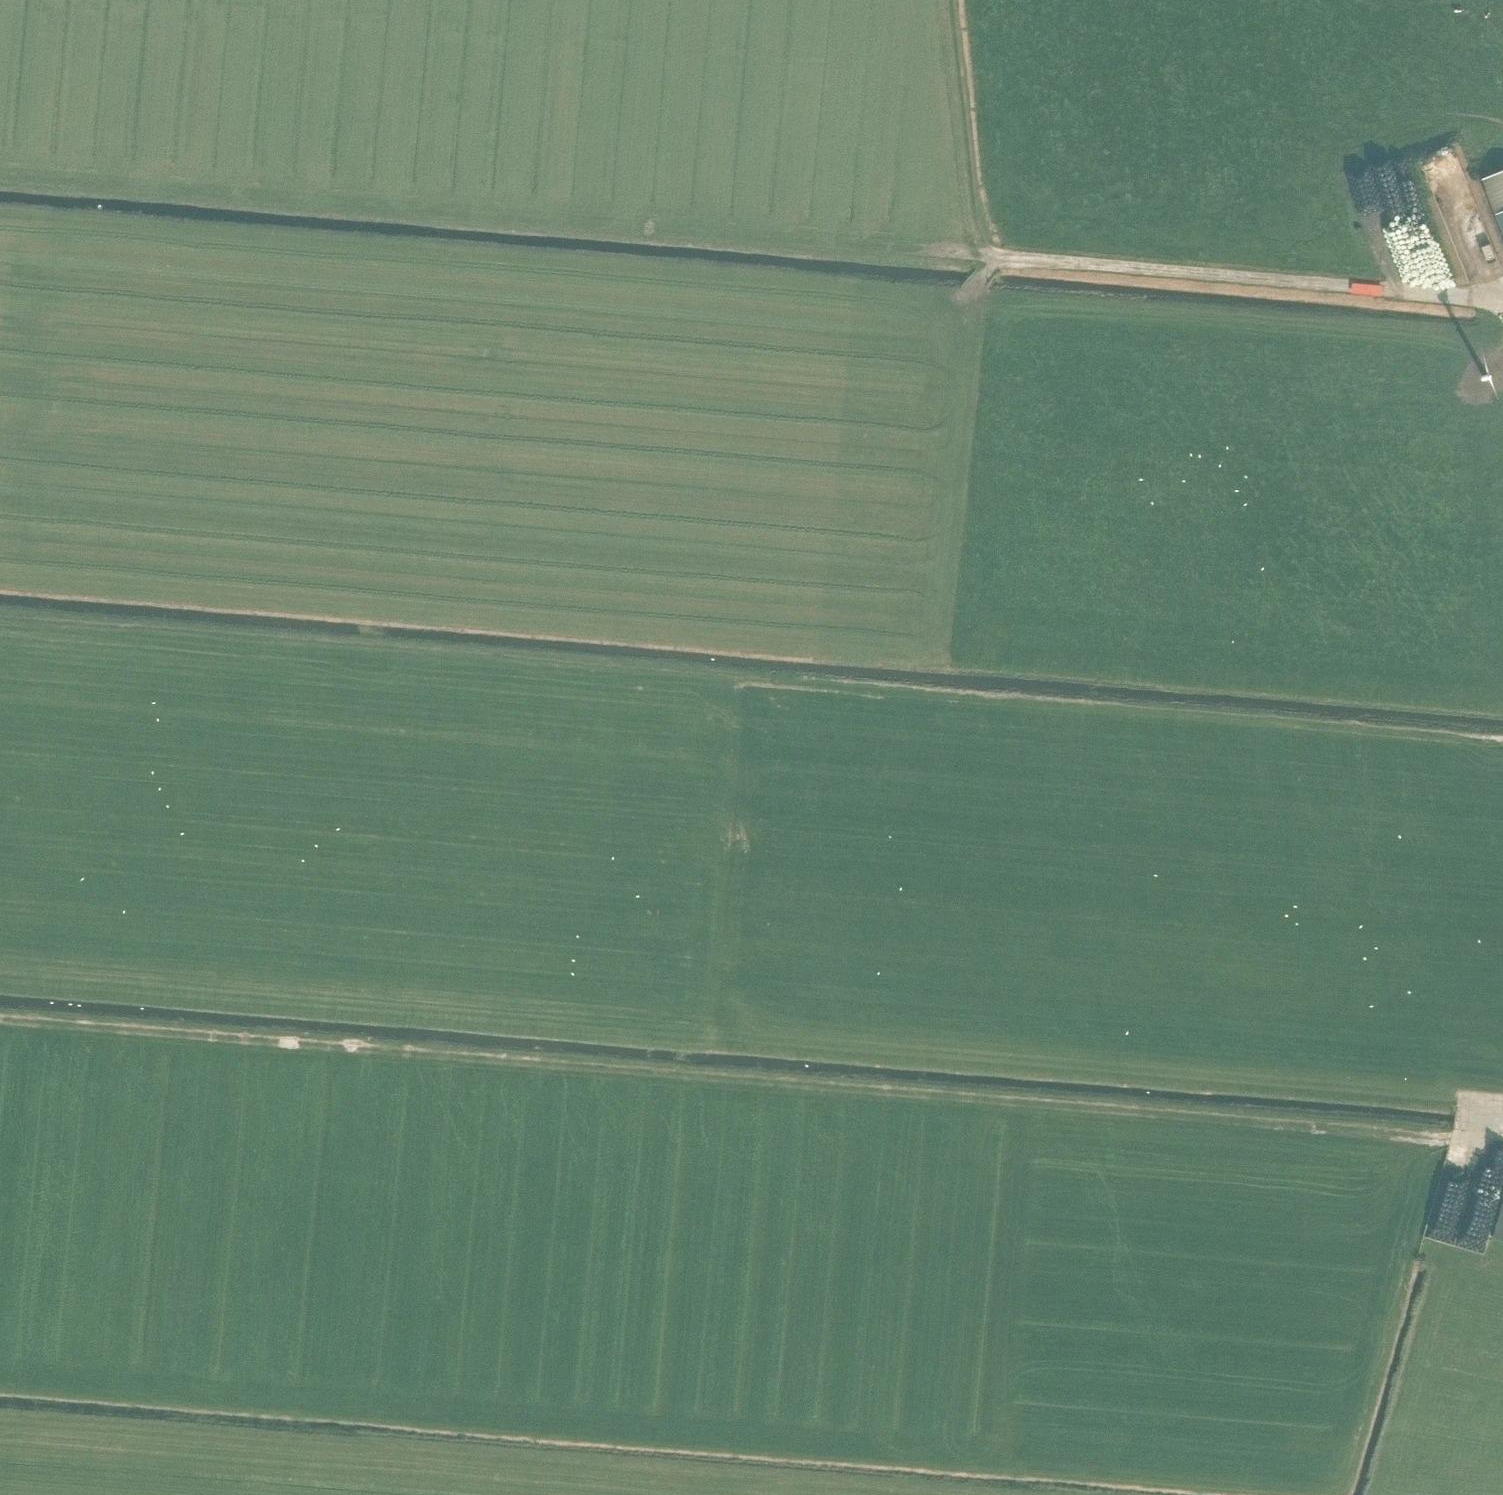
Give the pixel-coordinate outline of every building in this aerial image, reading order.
[(1482,179),(1502,232),(1502,171),(1482,179)] [(1494,1236),(1502,1239),(1502,1203),(1494,1236)]
